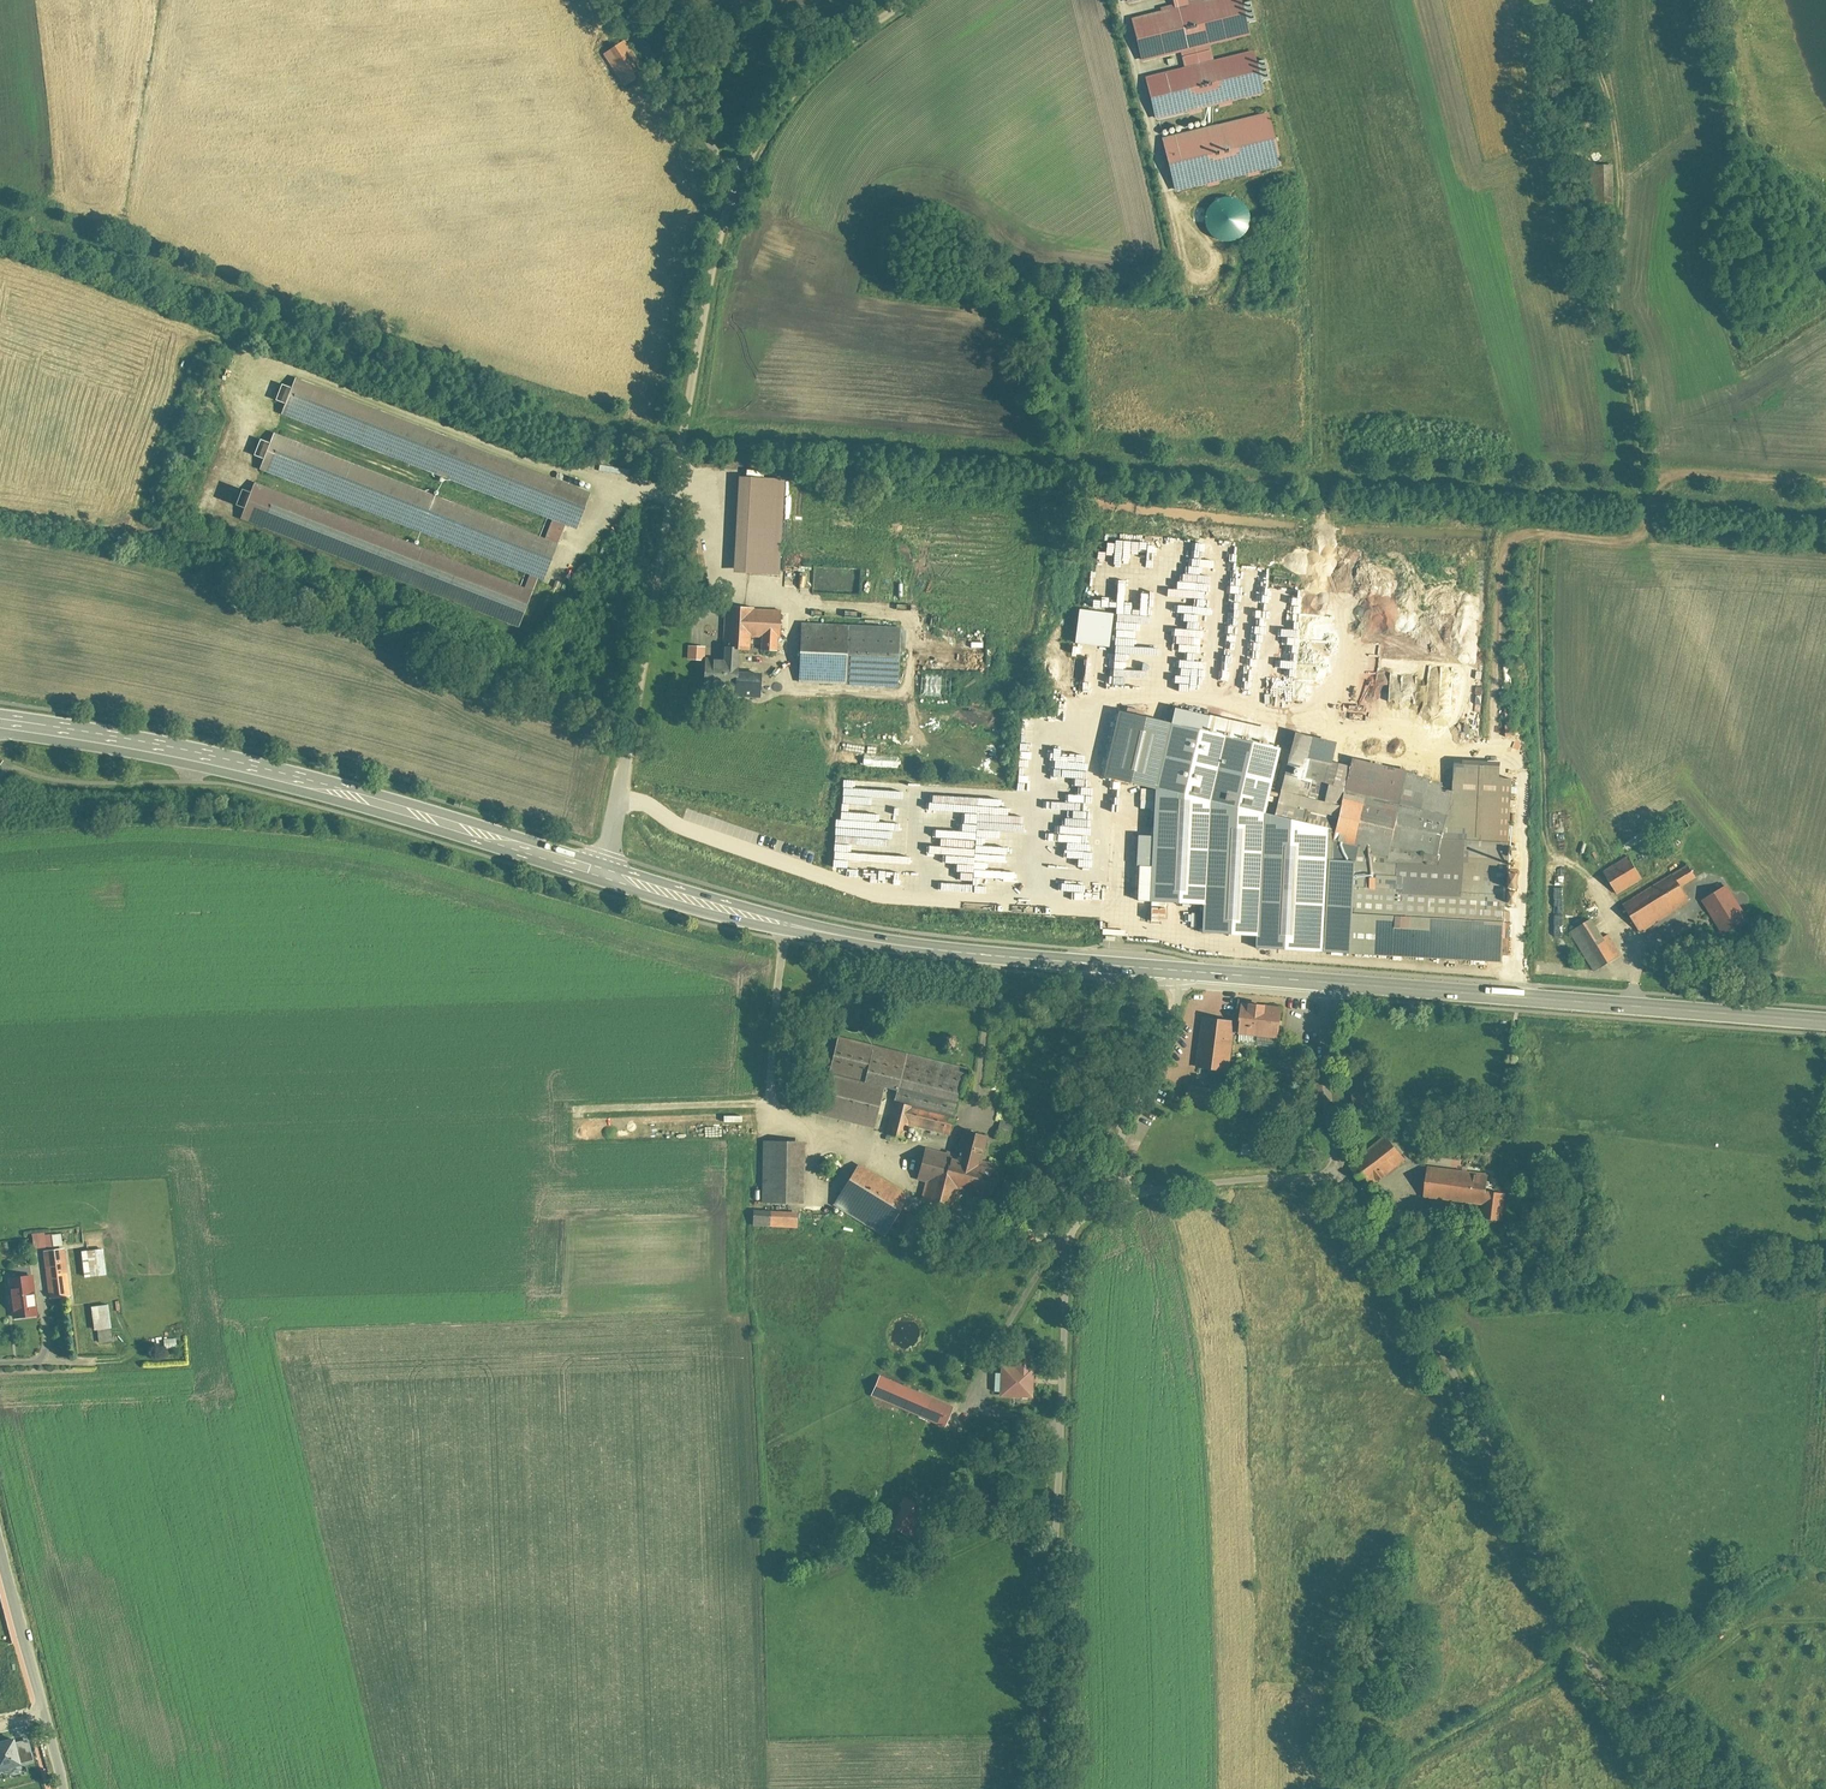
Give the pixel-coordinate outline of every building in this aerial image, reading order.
[(1173,3),(1125,15),(1136,57),(1178,48),(1208,41),(1249,30),(1241,0),(1172,0),(1173,3)] [(624,40),(604,55),(627,86),(647,72),(624,40)] [(1208,41),(1178,48),(1180,58),(1140,68),(1151,116),(1188,106),(1192,126),(1157,134),(1170,189),(1281,160),(1266,107),(1203,123),(1199,103),(1263,88),(1250,41),(1210,51),(1208,41)] [(1617,166),(1597,166),(1598,213),(1618,213),(1617,166)] [(293,376),(290,385),(277,381),(270,395),(283,400),(279,410),(549,518),(541,538),(270,432),(267,439),(257,434),(250,450),(260,455),(255,466),(548,583),(562,547),(556,545),(565,523),(574,527),(590,492),(293,376)] [(543,595),(254,481),(252,489),(238,483),(230,502),(242,508),(237,518),(529,630),(543,595)] [(766,570),(765,586),(787,586),(787,570),(766,570)] [(779,680),(779,639),(785,639),(785,619),(753,618),(753,609),(726,608),(726,638),(725,638),(724,664),(705,664),(704,689),(741,689),(742,663),(742,648),(752,648),(752,637),(760,638),(760,680),(779,680)] [(801,626),(798,681),(851,686),(901,688),(901,632),(801,626)] [(687,645),(688,661),(707,661),(707,645),(687,645)] [(1282,748),(1170,725),(1120,715),(1102,779),(1155,789),(1154,902),(1207,902),(1207,934),(1257,936),(1256,950),(1507,964),(1507,908),(1521,908),(1522,867),(1509,865),(1514,782),(1501,780),(1502,766),(1456,764),(1457,796),(1443,792),(1443,782),(1432,781),(1431,771),(1357,757),(1352,769),(1333,763),(1338,743),(1298,737),(1282,798),(1271,794),(1282,748)] [(1057,752),(1058,768),(1079,768),(1079,751),(1057,752)] [(1603,871),(1617,896),(1645,881),(1631,856),(1603,871)] [(1624,906),(1640,935),(1695,903),(1679,875),(1624,906)] [(1735,888),(1707,903),(1724,934),(1752,918),(1735,888)] [(1595,920),(1569,935),(1593,974),(1619,959),(1595,920)] [(1285,1015),(1268,1014),(1268,1002),(1253,1001),(1252,1012),(1245,1012),(1243,1038),(1283,1041),(1285,1015)] [(1236,1022),(1201,1021),(1200,1070),(1235,1071),(1236,1022)] [(970,1069),(840,1041),(833,1076),(962,1104),(970,1069)] [(840,1080),(830,1122),(873,1132),(883,1091),(840,1080)] [(954,1113),(914,1104),(907,1102),(907,1103),(897,1100),(889,1136),(907,1140),(909,1129),(948,1138),(954,1113)] [(1002,1124),(999,1138),(1017,1142),(1020,1127),(1002,1124)] [(934,1183),(928,1204),(954,1211),(959,1192),(996,1203),(1006,1169),(985,1163),(991,1140),(963,1132),(957,1154),(930,1146),(920,1179),(934,1183)] [(1385,1134),(1348,1160),(1368,1187),(1404,1160),(1385,1134)] [(1243,1143),(1241,1156),(1257,1157),(1259,1144),(1243,1143)] [(764,1145),(765,1206),(807,1205),(805,1144),(764,1145)] [(1430,1163),(1427,1205),(1497,1210),(1500,1168),(1430,1163)] [(864,1165),(837,1206),(885,1238),(912,1196),(864,1165)] [(755,1209),(755,1233),(802,1232),(802,1208),(755,1209)] [(43,1251),(47,1299),(75,1296),(70,1248),(43,1251)] [(10,1279),(12,1319),(35,1318),(33,1277),(10,1279)] [(1002,1375),(1002,1404),(1039,1405),(1039,1376),(1036,1376),(1037,1355),(1014,1355),(1013,1375),(1002,1375)] [(884,1371),(872,1398),(946,1431),(958,1404),(884,1371)] [(907,1499),(890,1524),(913,1540),(931,1515),(907,1499)] [(0,1742),(0,1770),(21,1765),(14,1739),(0,1742)]
